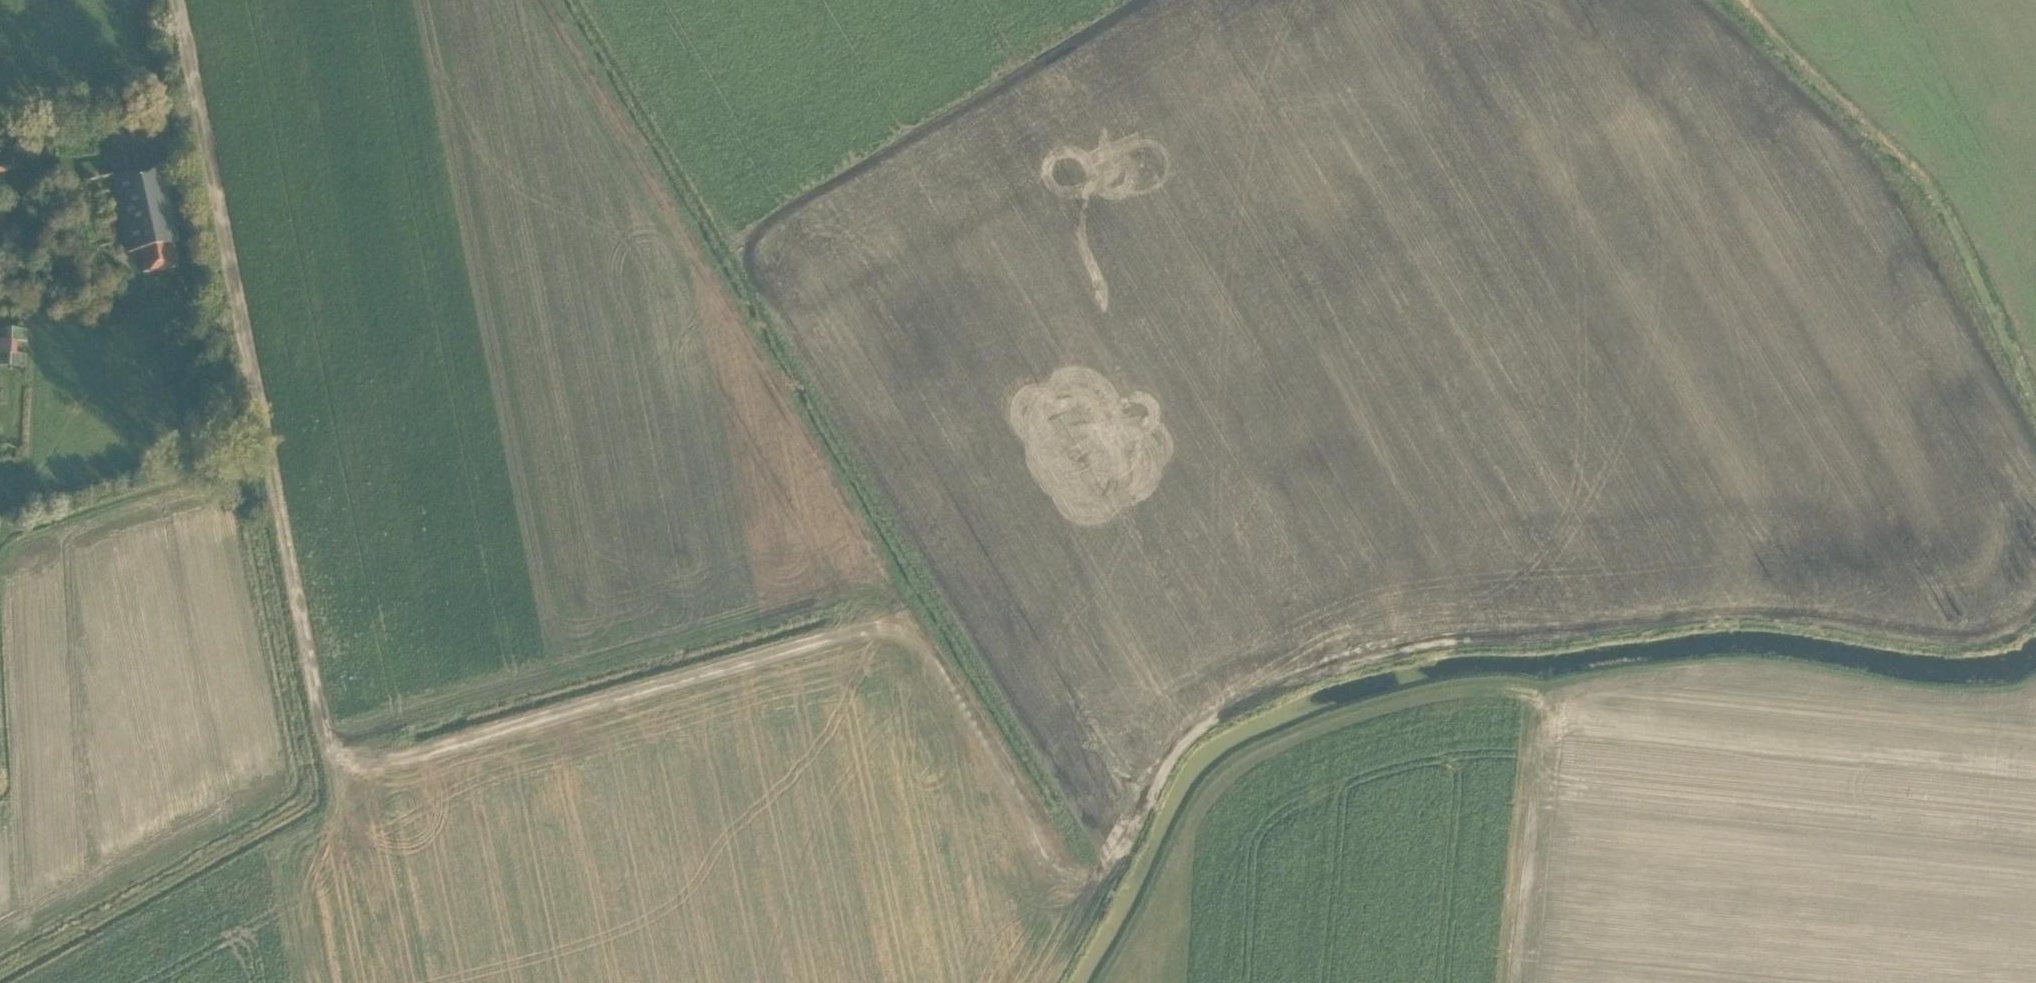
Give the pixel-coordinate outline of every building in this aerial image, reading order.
[(20,169),(16,151),(0,155),(0,174),(20,169)] [(180,227),(165,166),(111,177),(129,254),(140,252),(146,275),(180,268),(175,245),(180,244),(176,228),(180,227)] [(31,365),(32,327),(0,327),(0,348),(0,364),(31,365)]
